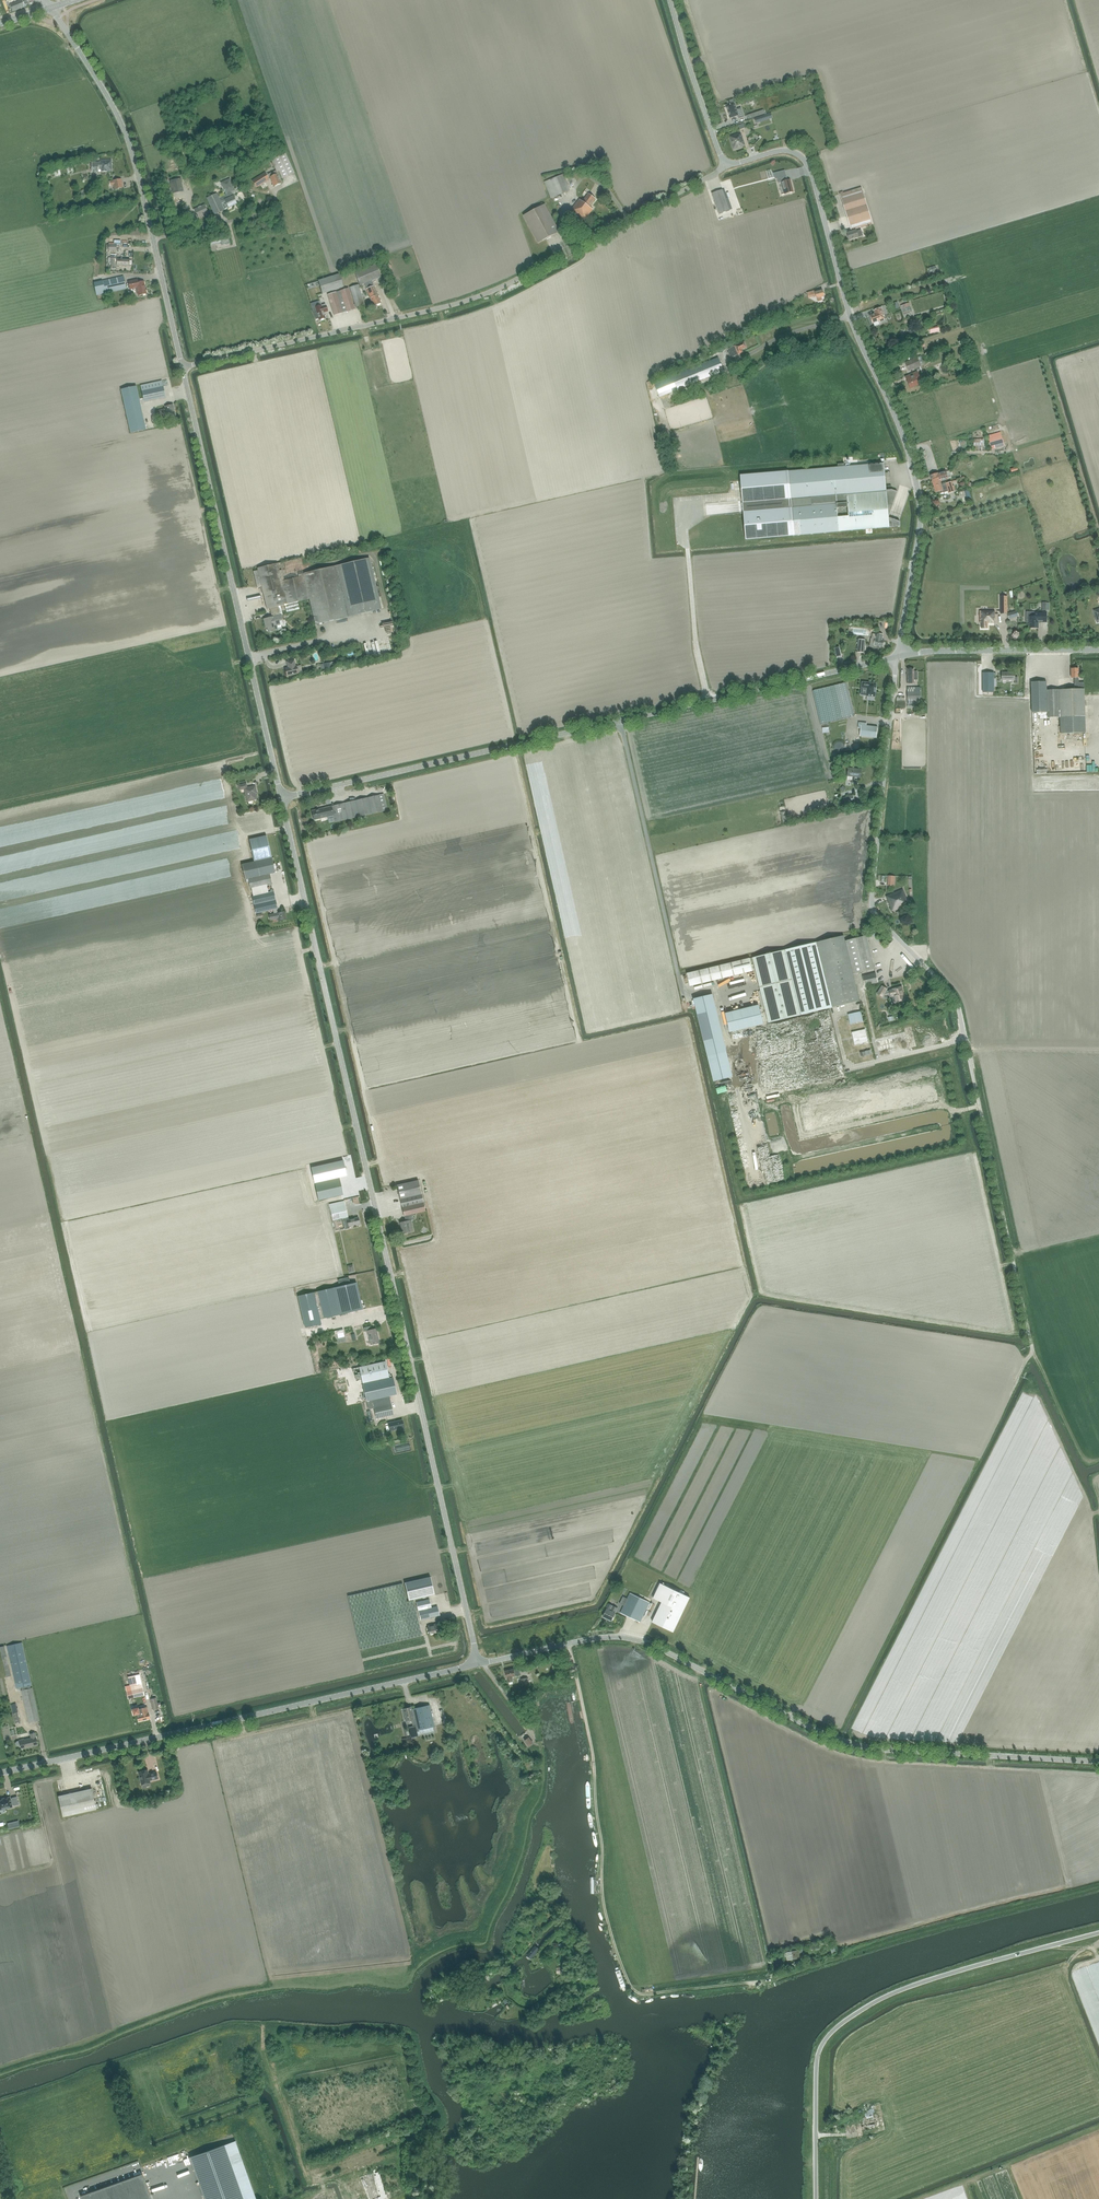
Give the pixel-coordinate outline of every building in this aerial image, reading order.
[(10,5),(13,11),(24,7),(21,0),(10,5)] [(728,105),(726,106),(730,118),(738,116),(739,119),(744,117),(741,108),(736,110),(734,103),(728,105)] [(764,110),(751,114),(752,118),(765,114),(764,110)] [(771,114),(759,118),(760,122),(773,118),(771,114)] [(740,133),(729,137),(734,150),(745,147),(740,133)] [(286,154),(271,160),(276,171),(268,174),(274,187),(281,183),(280,180),(277,172),(279,171),(282,179),(295,173),(286,154)] [(111,160),(100,160),(100,164),(98,164),(98,163),(92,163),(92,172),(98,172),(98,170),(100,169),(100,168),(101,168),(101,172),(102,172),(101,171),(111,171),(111,172),(111,160)] [(61,175),(60,168),(54,169),(49,170),(49,172),(54,171),(55,176),(61,175)] [(785,176),(787,181),(788,181),(785,171),(778,173),(779,177),(775,178),(776,180),(777,180),(777,178),(785,176)] [(269,180),(265,174),(253,181),(257,188),(269,180)] [(570,191),(563,174),(544,182),(551,198),(570,191)] [(793,192),(790,180),(788,181),(787,181),(785,176),(777,178),(777,180),(778,183),(781,182),(785,194),(793,192)] [(123,188),(121,179),(109,182),(110,186),(114,186),(114,190),(123,188)] [(183,191),(181,179),(170,181),(172,193),(183,191)] [(228,196),(220,200),(224,210),(228,208),(237,204),(233,196),(230,191),(233,189),(228,179),(220,183),(224,190),(223,190),(225,194),(226,194),(228,196)] [(871,218),(865,199),(862,188),(840,194),(849,225),(851,230),(860,227),(860,228),(873,224),(871,218)] [(724,190),(723,190),(722,190),(712,193),(719,214),(729,210),(723,193),(725,192),(724,190)] [(217,194),(207,198),(208,200),(210,205),(214,215),(224,210),(220,200),(217,194)] [(595,200),(589,195),(585,201),(584,200),(582,202),(580,200),(571,212),(584,222),(593,210),(590,207),(595,200)] [(205,205),(195,210),(199,217),(209,212),(205,205)] [(560,232),(545,205),(524,216),(538,243),(560,232)] [(862,236),(861,230),(856,232),(856,230),(847,233),(849,240),(862,236)] [(117,258),(108,258),(108,263),(111,263),(111,269),(116,269),(117,266),(128,266),(129,258),(117,257),(117,258)] [(380,277),(375,265),(355,273),(360,286),(380,277)] [(344,287),(340,274),(319,281),(322,294),(344,287)] [(124,276),(103,281),(94,283),(96,295),(105,293),(126,289),(124,276)] [(136,280),(129,282),(130,290),(137,288),(139,296),(146,294),(144,282),(137,283),(136,280)] [(372,282),(365,285),(368,292),(369,295),(373,306),(381,303),(372,282)] [(364,306),(361,294),(358,284),(350,287),(356,308),(364,306)] [(348,288),(341,290),(347,311),(355,308),(348,288)] [(814,291),(807,293),(809,298),(816,296),(817,299),(818,302),(822,301),(822,298),(824,297),(823,290),(815,292),(814,291)] [(336,292),(328,295),(334,315),(342,313),(336,292)] [(317,311),(313,312),(316,320),(319,319),(319,320),(325,318),(324,313),(328,312),(327,309),(325,304),(321,306),(321,305),(315,307),(317,311)] [(885,316),(882,308),(875,311),(876,314),(870,317),(873,323),(880,320),(880,322),(885,320),(884,316),(885,316)] [(744,342),(735,346),(734,346),(734,347),(728,349),(730,352),(729,353),(731,357),(736,355),(738,354),(743,352),(741,349),(747,347),(744,342)] [(718,358),(654,384),(660,397),(723,371),(718,358)] [(908,371),(921,365),(917,358),(905,363),(908,371)] [(922,382),(920,378),(921,378),(917,371),(907,376),(909,380),(907,381),(911,388),(919,384),(922,382)] [(144,401),(165,397),(162,381),(141,386),(144,401)] [(130,433),(146,430),(136,387),(121,390),(130,433)] [(168,417),(176,415),(173,405),(166,406),(168,417)] [(789,471),(741,475),(747,539),(794,535),(791,498),(811,496),(812,505),(836,503),(895,498),(897,492),(892,490),(886,490),(885,477),(885,476),(884,476),(884,473),(885,473),(884,463),(805,470),(789,471)] [(946,472),(940,473),(940,474),(938,474),(938,473),(930,475),(934,486),(941,484),(940,481),(948,479),(951,478),(949,471),(946,472)] [(941,484),(934,486),(936,493),(940,491),(940,494),(948,491),(949,493),(954,492),(952,482),(946,484),(946,483),(941,484)] [(794,535),(839,532),(900,526),(900,522),(889,518),(895,498),(836,503),(812,505),(811,496),(791,498),(794,535)] [(282,568),(281,563),(257,568),(258,570),(253,571),(257,588),(262,587),(267,609),(270,608),(272,617),(264,619),(266,628),(267,628),(268,632),(282,629),(281,625),(284,624),(282,614),(283,614),(282,613),(280,613),(279,609),(281,608),(280,606),(309,599),(315,625),(347,617),(382,609),(369,558),(335,566),(303,573),(303,576),(302,576),(301,572),(296,574),(297,578),(284,581),(282,570),(279,570),(279,569),(282,568)] [(299,609),(298,602),(284,605),(286,612),(299,609)] [(981,628),(987,628),(987,623),(993,623),(993,619),(994,619),(994,611),(979,611),(979,623),(981,623),(981,628)] [(1009,619),(1018,616),(1017,611),(1007,614),(1009,619)] [(1030,628),(1038,628),(1038,620),(1047,620),(1047,612),(1038,612),(1038,613),(1035,613),(1035,612),(1026,612),(1026,623),(1030,623),(1030,628)] [(883,647),(884,640),(882,640),(883,635),(877,634),(872,633),(872,638),(871,638),(870,644),(883,647)] [(864,653),(865,640),(858,640),(857,652),(864,653)] [(295,666),(294,660),(287,662),(288,668),(285,668),(287,676),(298,673),(296,665),(295,666)] [(914,672),(914,668),(907,668),(907,683),(914,683),(914,680),(917,680),(917,672),(914,672)] [(1079,678),(1078,669),(1071,669),(1071,678),(1074,678),(1074,686),(1065,686),(1066,689),(1047,690),(1046,682),(1031,682),(1032,713),(1047,712),(1048,720),(1060,720),(1061,734),(1086,733),(1081,733),(1080,717),(1085,716),(1084,682),(1079,682),(1079,677),(1079,678)] [(994,675),(996,675),(996,673),(994,673),(994,672),(983,672),(983,692),(994,692),(994,675)] [(1002,672),(1002,681),(1014,681),(1014,683),(1018,683),(1018,677),(1015,677),(1015,672),(1002,672)] [(862,682),(861,688),(867,688),(866,696),(875,697),(876,684),(867,683),(862,682)] [(907,700),(920,700),(920,687),(907,688),(907,700)] [(858,722),(857,728),(861,728),(860,736),(876,738),(877,727),(866,726),(866,723),(858,722)] [(849,746),(849,745),(848,744),(848,743),(847,741),(846,740),(845,739),(843,738),(842,738),(841,738),(839,738),(837,739),(835,740),(834,742),(834,743),(833,744),(833,746),(833,747),(834,748),(834,750),(835,751),(836,752),(838,752),(839,753),(841,753),(842,753),(844,753),(846,752),(846,751),(847,750),(848,749),(848,747),(849,746)] [(847,776),(847,779),(851,780),(851,783),(857,784),(857,780),(855,780),(855,777),(860,777),(861,770),(848,768),(847,776)] [(246,784),(238,786),(239,790),(244,789),(247,801),(256,799),(255,792),(256,791),(255,786),(246,788),(245,784),(246,784)] [(384,795),(379,796),(312,811),(314,821),(334,817),(335,823),(388,811),(384,795)] [(846,807),(856,803),(853,795),(843,798),(846,807)] [(254,862),(242,865),(246,883),(249,882),(251,888),(268,884),(269,887),(272,886),(269,872),(274,871),(272,858),(267,836),(250,840),(254,862)] [(901,857),(887,856),(886,862),(893,863),(893,864),(901,864),(901,857)] [(895,876),(888,875),(887,886),(895,886),(895,876)] [(267,885),(252,889),(253,896),(257,913),(274,909),(275,914),(270,915),(271,920),(279,919),(279,921),(286,920),(284,912),(278,913),(277,909),(273,889),(270,890),(271,892),(268,893),(267,885)] [(909,904),(903,890),(887,897),(893,911),(909,904)] [(855,938),(846,940),(844,940),(843,935),(752,957),(760,991),(758,992),(762,1006),(764,1006),(768,1023),(859,1001),(853,974),(875,969),(867,935),(858,937),(858,935),(854,936),(855,938)] [(752,971),(749,958),(687,973),(690,986),(752,971)] [(877,982),(875,973),(862,976),(864,985),(877,982)] [(888,990),(888,991),(887,991),(888,989),(881,985),(877,993),(883,997),(885,993),(887,994),(889,993),(889,996),(894,995),(895,1001),(903,999),(900,986),(892,988),(893,989),(888,990)] [(733,1077),(713,994),(693,999),(714,1082),(733,1077)] [(764,1024),(759,1005),(725,1013),(730,1033),(764,1024)] [(863,1021),(861,1011),(848,1014),(850,1024),(863,1021)] [(865,1029),(852,1032),(855,1045),(868,1042),(865,1029)] [(895,1047),(893,1037),(876,1041),(879,1051),(895,1047)] [(344,1195),(340,1178),(339,1175),(314,1180),(315,1184),(319,1200),(344,1195)] [(397,1185),(401,1204),(423,1199),(418,1180),(397,1185)] [(426,1212),(423,1199),(401,1204),(406,1222),(400,1223),(403,1234),(411,1232),(408,1221),(413,1220),(412,1215),(426,1212)] [(349,1227),(360,1224),(359,1218),(347,1220),(347,1218),(348,1217),(345,1201),(330,1204),(333,1221),(343,1218),(345,1226),(345,1229),(349,1228),(349,1227)] [(357,1282),(298,1296),(305,1328),(321,1324),(320,1319),(363,1309),(357,1282)] [(371,1345),(379,1343),(376,1329),(372,1330),(371,1326),(364,1328),(365,1332),(368,1331),(371,1345)] [(362,1383),(389,1377),(385,1360),(359,1366),(362,1383)] [(367,1401),(397,1394),(393,1377),(363,1384),(367,1401)] [(376,1419),(393,1415),(389,1397),(367,1402),(369,1410),(374,1409),(376,1419)] [(389,1431),(404,1428),(402,1420),(388,1423),(389,1431)] [(409,1601),(434,1595),(430,1577),(405,1583),(409,1601)] [(360,1650),(368,1648),(422,1636),(413,1600),(407,1601),(403,1583),(348,1596),(360,1650)] [(680,1590),(679,1592),(660,1583),(653,1598),(662,1602),(652,1622),(673,1632),(690,1597),(684,1594),(685,1592),(680,1590)] [(640,1622),(650,1602),(630,1593),(620,1612),(640,1622)] [(429,1599),(416,1602),(420,1620),(439,1615),(437,1606),(431,1608),(429,1599)] [(618,1608),(613,1606),(608,1603),(605,1609),(607,1609),(603,1617),(612,1621),(618,1608)] [(437,1630),(440,1629),(439,1623),(427,1626),(429,1634),(438,1632),(437,1630)] [(32,1688),(30,1689),(29,1686),(32,1685),(22,1642),(7,1646),(16,1688),(21,1687),(22,1690),(21,1690),(29,1724),(39,1721),(32,1688)] [(6,1655),(5,1646),(0,1647),(0,1648),(2,1656),(4,1666),(6,1677),(11,1676),(9,1665),(6,1655)] [(512,1677),(520,1675),(518,1668),(505,1671),(506,1678),(507,1682),(513,1681),(512,1677)] [(134,1675),(127,1677),(129,1685),(136,1684),(134,1675)] [(142,1684),(131,1687),(133,1697),(144,1695),(142,1684)] [(153,1710),(158,1709),(156,1698),(150,1699),(153,1710)] [(429,1705),(414,1708),(414,1709),(412,1709),(411,1707),(403,1709),(406,1720),(412,1719),(414,1726),(409,1727),(411,1737),(418,1735),(417,1731),(419,1731),(419,1730),(434,1726),(429,1705)] [(138,1707),(132,1709),(134,1715),(138,1714),(138,1715),(139,1722),(150,1719),(148,1710),(147,1707),(139,1708),(139,1709),(138,1707)] [(17,1741),(15,1743),(16,1745),(18,1747),(21,1746),(21,1749),(37,1745),(35,1733),(30,1734),(31,1739),(19,1741),(17,1741)] [(529,1746),(533,1743),(529,1737),(525,1740),(529,1746)] [(147,1769),(138,1771),(141,1784),(150,1782),(150,1780),(158,1778),(156,1771),(148,1773),(147,1769)] [(92,1788),(66,1794),(58,1796),(63,1817),(96,1809),(99,1808),(98,1804),(95,1804),(92,1788)] [(12,1807),(12,1805),(14,1805),(18,1804),(17,1797),(12,1798),(13,1798),(10,1799),(10,1798),(10,1797),(0,1800),(0,1810),(12,1807)] [(820,1944),(820,1942),(810,1944),(810,1946),(811,1952),(820,1950),(818,1944),(820,1944)] [(800,1958),(799,1949),(786,1952),(787,1960),(800,1958)] [(616,1967),(615,1969),(622,1991),(624,1991),(625,1991),(626,1989),(618,1967),(616,1967)] [(281,2055),(277,2043),(271,2045),(275,2057),(281,2055)] [(274,2060),(271,2053),(265,2055),(267,2062),(274,2060)] [(859,2117),(873,2115),(872,2106),(858,2109),(859,2117)] [(860,2118),(862,2131),(876,2129),(873,2115),(860,2118)] [(191,2157),(205,2198),(244,2198),(225,2144),(191,2157)] [(80,2196),(81,2198),(151,2198),(142,2174),(80,2196)]
